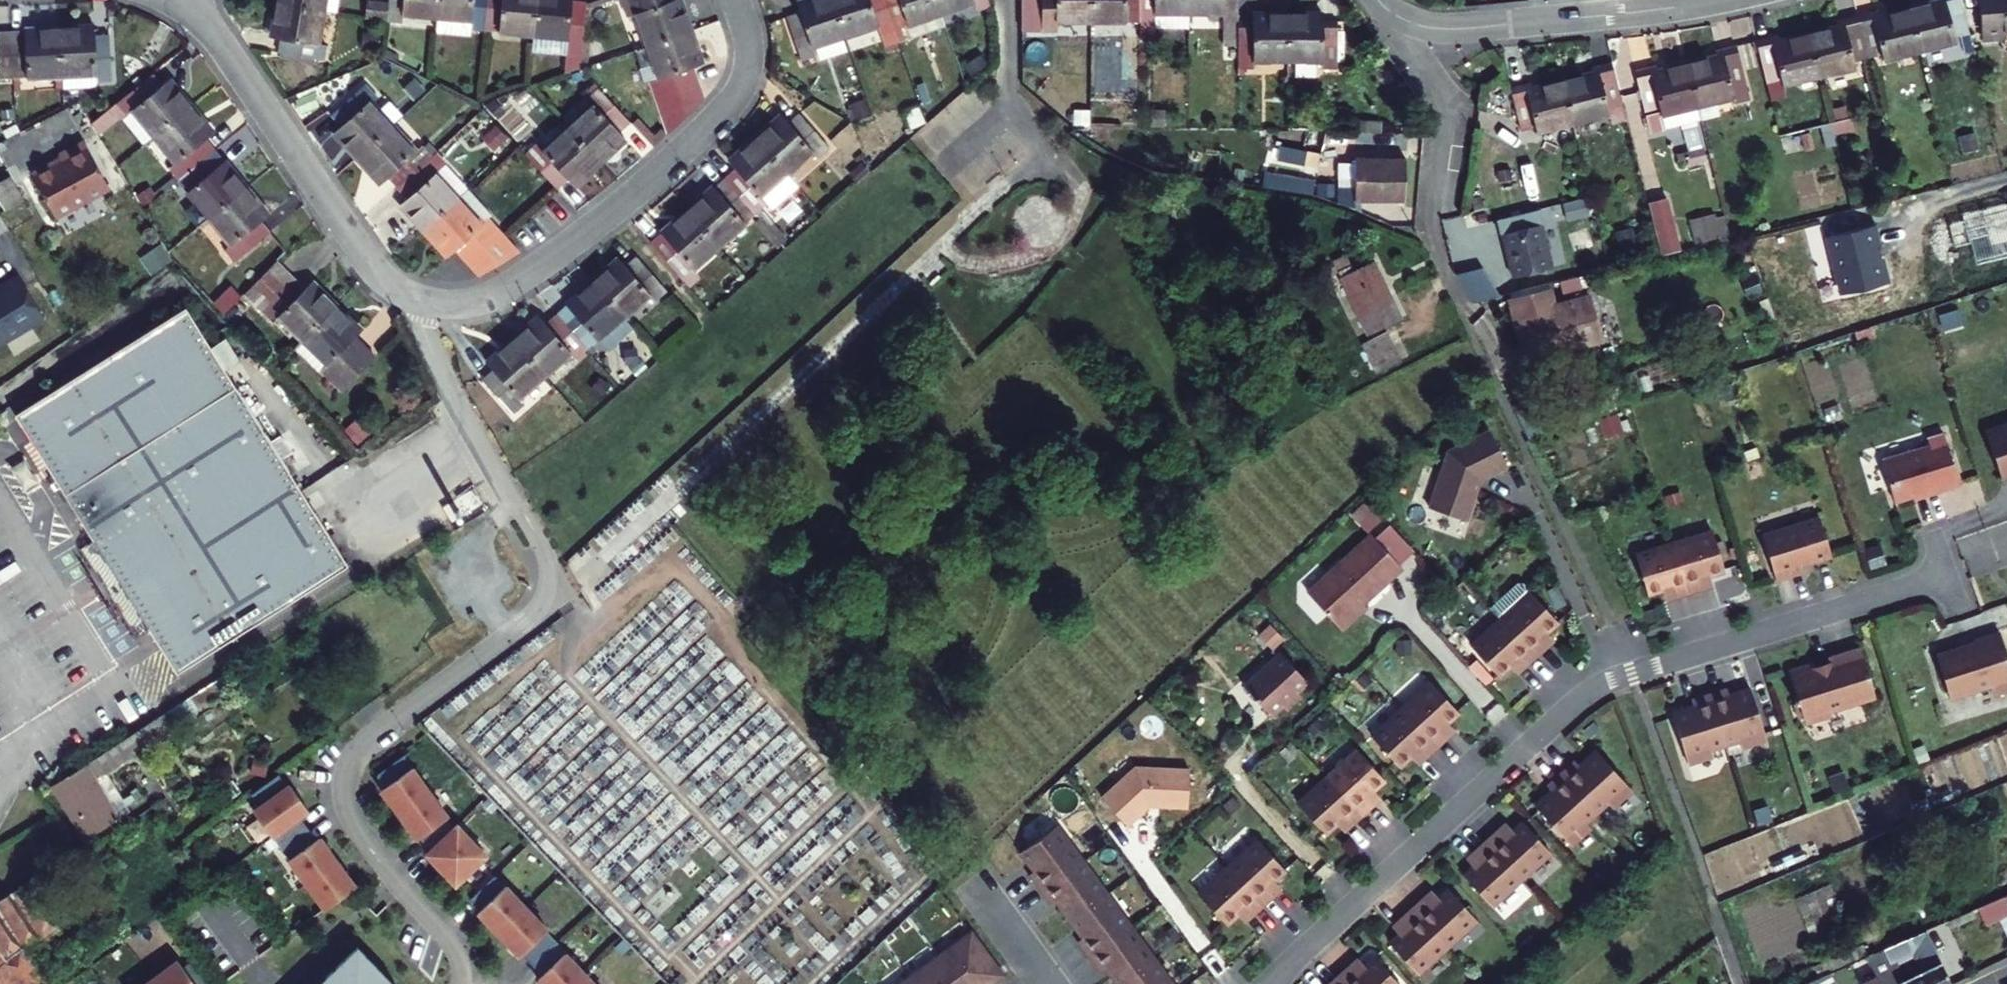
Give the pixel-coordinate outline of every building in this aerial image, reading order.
[(261,8),(307,14),(309,0),(262,0),(261,8)] [(387,10),(423,13),(424,0),(374,0),(374,6),(373,18),(386,19),(387,10)] [(454,22),(468,23),(470,0),(424,0),(423,13),(454,15),(454,22)] [(468,23),(520,27),(522,0),(470,0),(468,23)] [(568,66),(574,0),(522,0),(520,27),(554,29),(550,72),(568,66)] [(612,14),(622,11),(633,43),(677,28),(667,0),(607,0),(612,14)] [(804,43),(837,32),(826,0),(792,0),(794,6),(779,11),(793,55),(806,51),(804,43)] [(870,22),(873,30),(887,25),(879,0),(826,0),(837,32),(870,22)] [(931,0),(879,0),(887,25),(934,11),(931,0)] [(934,11),(967,0),(969,9),(982,5),(980,0),(931,0),(934,11)] [(1031,31),(1047,31),(1047,23),(1082,23),(1082,0),(1031,0),(1031,31)] [(1130,0),(1082,0),(1082,23),(1130,23),(1130,0)] [(1130,23),(1142,22),(1142,19),(1177,19),(1177,0),(1130,0),(1130,23)] [(1177,19),(1212,19),(1212,24),(1229,23),(1229,0),(1177,0),(1177,19)] [(1982,48),(2006,46),(2006,0),(1978,0),(1982,48)] [(349,20),(372,24),(373,18),(374,6),(367,5),(352,3),(349,20)] [(1942,9),(1944,17),(1913,24),(1923,65),(1961,57),(1960,51),(1972,49),(1961,4),(1942,9)] [(266,44),(264,56),(267,56),(308,62),(309,51),(302,49),(307,14),(261,8),(255,43),(266,44)] [(1242,14),(1242,23),(1229,23),(1229,70),(1242,70),(1242,62),(1279,62),(1279,14),(1242,14)] [(1313,23),(1312,14),(1279,14),(1279,62),(1313,62),(1313,71),(1330,71),(1329,23),(1313,23)] [(1883,31),(1881,24),(1860,28),(1870,73),(1887,69),(1888,74),(1923,65),(1913,24),(1883,31)] [(679,64),(688,61),(677,28),(633,43),(644,77),(635,80),(647,113),(691,98),(679,64)] [(1839,33),(1841,41),(1811,48),(1821,90),(1858,81),(1856,76),(1870,73),(1860,28),(1839,33)] [(84,32),(50,33),(51,78),(51,86),(99,84),(98,40),(84,40),(84,32)] [(50,33),(0,34),(0,79),(45,78),(51,78),(50,33)] [(644,77),(633,43),(618,48),(624,66),(621,67),(628,82),(635,80),(644,77)] [(1780,47),(1757,53),(1773,116),(1788,112),(1785,99),(1821,90),(1811,48),(1782,55),(1780,47)] [(1719,63),(1720,71),(1690,78),(1700,120),(1736,112),(1735,106),(1750,102),(1740,58),(1719,63)] [(1592,76),(1593,83),(1564,91),(1574,135),(1610,126),(1608,119),(1625,115),(1614,71),(1592,76)] [(114,114),(120,109),(143,136),(179,107),(157,80),(151,85),(141,72),(104,102),(110,108),(114,114)] [(1660,85),(1658,77),(1636,82),(1651,147),(1703,135),(1700,120),(1690,78),(1660,85)] [(607,132),(619,121),(586,86),(574,97),(581,105),(556,127),(587,160),(612,137),(607,132)] [(325,130),(319,136),(343,162),(376,131),(352,106),(359,100),(349,89),(316,120),(325,130)] [(1534,98),(1533,91),(1511,97),(1521,140),(1536,137),(1537,144),(1574,135),(1564,91),(1534,98)] [(654,136),(694,97),(691,98),(647,113),(654,136)] [(110,108),(104,102),(79,121),(84,128),(110,108)] [(201,152),(192,141),(200,134),(179,107),(143,136),(164,163),(156,169),(166,181),(201,152)] [(778,126),(773,119),(747,142),(777,176),(803,154),(808,160),(820,150),(790,116),(778,126)] [(1385,134),(1385,123),(1361,124),(1362,134),(1385,134)] [(556,180),(561,185),(587,160),(556,127),(531,152),(524,145),(512,157),(544,191),(556,180)] [(367,187),(372,181),(383,192),(416,161),(406,150),(400,157),(376,131),(343,162),(367,187)] [(721,164),(725,169),(715,178),(746,213),(755,205),(751,200),(777,176),(747,142),(721,164)] [(102,190),(75,144),(50,158),(54,164),(25,180),(50,221),(102,190)] [(196,219),(232,190),(201,152),(166,181),(196,219)] [(393,203),(387,208),(410,233),(443,203),(420,178),(426,171),(416,161),(383,192),(393,203)] [(1352,204),(1390,205),(1392,166),(1354,164),(1352,204)] [(453,194),(429,169),(426,171),(420,178),(443,203),(453,194)] [(3,174),(0,176),(0,210),(18,199),(3,174)] [(1312,192),(1314,179),(1286,174),(1284,187),(1312,192)] [(762,212),(788,189),(777,176),(751,200),(755,205),(762,212)] [(746,213),(715,178),(678,210),(710,245),(746,213)] [(245,222),(253,216),(232,190),(196,219),(217,245),(211,251),(220,262),(254,233),(245,222)] [(1665,193),(1646,198),(1660,250),(1680,244),(1665,193)] [(474,221),(477,219),(453,194),(443,203),(467,228),(474,221)] [(467,281),(508,256),(474,221),(467,228),(443,203),(410,233),(433,259),(440,253),(467,281)] [(1497,215),(1509,274),(1554,265),(1542,206),(1497,215)] [(1694,242),(1728,233),(1722,209),(1688,218),(1694,242)] [(710,245),(678,210),(642,242),(673,277),(710,245)] [(616,266),(610,260),(583,284),(615,320),(642,296),(646,301),(657,291),(626,257),(616,266)] [(322,309),(297,285),(291,291),(263,264),(229,298),(258,325),(265,318),(290,342),(322,309)] [(1369,339),(1397,326),(1369,268),(1342,282),(1369,339)] [(1554,280),(1558,295),(1582,290),(1579,274),(1554,280)] [(46,316),(20,275),(0,288),(0,344),(46,316)] [(615,320),(583,284),(547,316),(578,351),(615,320)] [(201,306),(212,316),(229,298),(218,288),(201,306)] [(1550,291),(1509,301),(1523,353),(1550,346),(1551,353),(1600,340),(1589,298),(1554,307),(1550,291)] [(140,632),(169,678),(340,570),(181,309),(2,422),(111,586),(98,594),(128,640),(140,632)] [(339,338),(346,332),(322,309),(290,342),(314,365),(307,372),(329,393),(362,359),(339,338)] [(534,378),(562,354),(568,361),(578,351),(547,316),(537,325),(531,319),(504,344),(534,378)] [(213,344),(224,363),(237,356),(225,337),(213,344)] [(1381,341),(1357,353),(1371,380),(1394,368),(1381,341)] [(307,372),(314,365),(290,342),(281,351),(305,374),(307,372)] [(514,407),(509,401),(534,378),(504,344),(477,367),(483,373),(471,383),(502,418),(514,407)] [(1473,432),(1432,453),(1413,510),(1451,522),(1461,493),(1459,492),(1462,483),(1491,468),(1473,432)] [(1943,489),(1927,437),(1910,442),(1913,450),(1865,464),(1877,505),(1908,496),(1909,499),(1943,489)] [(1987,444),(2001,489),(2006,487),(2006,437),(1987,444)] [(1352,511),(1368,529),(1381,517),(1365,499),(1352,511)] [(1742,537),(1755,582),(1782,574),(1780,568),(1811,559),(1800,520),(1742,537)] [(1654,545),(1668,593),(1683,589),(1682,584),(1693,581),(1691,576),(1704,572),(1692,534),(1654,545)] [(1348,604),(1387,568),(1357,536),(1294,595),(1327,631),(1346,613),(1343,609),(1348,604)] [(1653,598),(1668,593),(1654,545),(1616,557),(1627,595),(1640,591),(1641,596),(1652,593),(1653,598)] [(1694,586),(1693,581),(1682,584),(1683,589),(1694,586)] [(1486,621),(1519,658),(1531,648),(1528,644),(1536,637),(1532,633),(1542,624),(1515,595),(1486,621)] [(1352,608),(1348,604),(1343,609),(1346,613),(1352,608)] [(1508,669),(1519,658),(1486,621),(1456,648),(1483,678),(1493,669),(1496,673),(1505,665),(1508,669)] [(1539,640),(1536,637),(1528,644),(1531,648),(1539,640)] [(1997,693),(1981,638),(1955,646),(1956,651),(1944,654),(1943,653),(1943,652),(1942,652),(1941,652),(1916,660),(1927,696),(1937,701),(1970,691),(1972,695),(1978,699),(1997,693)] [(1792,667),(1766,674),(1776,706),(1781,723),(1786,726),(1804,721),(1807,715),(1853,701),(1838,652),(1805,662),(1807,666),(1793,670),(1792,667)] [(1293,683),(1266,654),(1229,687),(1256,717),(1267,707),(1273,708),(1283,699),(1282,693),(1293,683)] [(1508,669),(1505,665),(1496,673),(1500,676),(1508,669)] [(1387,711),(1421,748),(1433,737),(1429,734),(1438,726),(1434,722),(1444,714),(1417,684),(1387,711)] [(1705,692),(1687,697),(1701,746),(1716,742),(1718,749),(1743,741),(1728,692),(1707,698),(1705,692)] [(1701,746),(1687,697),(1669,702),(1671,709),(1650,715),(1664,764),(1689,757),(1687,750),(1701,746)] [(1781,723),(1776,706),(1771,707),(1776,724),(1781,723)] [(1410,759),(1421,748),(1387,711),(1358,738),(1385,767),(1395,759),(1398,762),(1406,755),(1410,759)] [(89,760),(97,773),(99,776),(159,738),(149,722),(89,760)] [(1441,730),(1438,726),(1429,734),(1433,737),(1441,730)] [(1314,778),(1348,815),(1359,805),(1356,801),(1364,793),(1361,790),(1371,781),(1343,751),(1314,778)] [(1560,762),(1546,775),(1581,812),(1592,802),(1597,808),(1616,790),(1581,752),(1565,767),(1560,762)] [(1410,759),(1406,755),(1398,762),(1402,766),(1410,759)] [(377,791),(414,839),(419,836),(447,817),(404,757),(376,777),(383,787),(377,791)] [(98,826),(73,787),(97,773),(89,760),(45,787),(77,839),(98,826)] [(1147,807),(1176,808),(1177,770),(1123,768),(1090,798),(1115,826),(1139,804),(1147,805),(1147,807)] [(255,810),(275,840),(304,821),(316,813),(294,779),(287,784),(281,775),(253,793),(262,806),(255,810)] [(1581,812),(1546,775),(1533,787),(1538,793),(1521,808),(1556,846),(1575,828),(1570,822),(1581,812)] [(1336,825),(1348,815),(1314,778),(1285,805),(1312,835),(1322,826),(1325,830),(1333,822),(1336,825)] [(1368,797),(1364,793),(1356,801),(1359,805),(1368,797)] [(447,817),(419,836),(428,848),(425,856),(455,886),(487,856),(447,817)] [(273,841),(325,914),(361,888),(325,837),(317,837),(304,821),(275,840),(273,841)] [(1328,833),(1336,825),(1333,822),(1325,830),(1328,833)] [(1484,832),(1472,843),(1506,879),(1536,852),(1508,823),(1499,832),(1495,828),(1487,836),(1484,832)] [(1492,824),(1484,832),(1487,836),(1495,828),(1492,824)] [(1030,891),(1070,861),(1046,828),(1011,854),(1024,872),(1019,876),(1030,891)] [(1216,868),(1250,905),(1261,894),(1258,891),(1266,883),(1263,880),(1272,871),(1245,841),(1216,868)] [(1506,879),(1472,843),(1461,853),(1464,857),(1456,864),(1459,868),(1450,877),(1477,906),(1506,879)] [(1464,857),(1461,853),(1453,861),(1456,864),(1464,857)] [(1094,894),(1070,861),(1030,891),(1040,905),(1046,901),(1060,920),(1094,894)] [(1238,915),(1250,905),(1216,868),(1187,895),(1214,925),(1224,916),(1227,920),(1235,912),(1238,915)] [(549,930),(495,875),(470,899),(480,907),(475,913),(518,959),(521,956),(545,933),(549,930)] [(1269,887),(1266,883),(1258,891),(1261,894),(1269,887)] [(21,885),(0,898),(0,983),(39,983),(11,947),(46,923),(21,885)] [(1823,885),(1796,896),(1810,929),(1836,917),(1823,885)] [(1411,899),(1399,909),(1433,946),(1462,920),(1435,890),(1426,899),(1422,895),(1414,903),(1411,899)] [(1419,892),(1411,899),(1414,903),(1422,895),(1419,892)] [(1118,927),(1094,894),(1060,920),(1073,938),(1067,942),(1078,956),(1118,927)] [(1989,902),(2003,932),(2006,930),(2006,894),(1989,902)] [(1433,946),(1399,909),(1388,920),(1391,924),(1383,931),(1386,935),(1377,944),(1404,973),(1433,946)] [(1238,915),(1235,912),(1227,920),(1230,923),(1238,915)] [(1383,931),(1391,924),(1388,920),(1380,928),(1383,931)] [(1118,927),(1078,956),(1089,971),(1094,967),(1107,983),(1110,983),(1143,960),(1118,927)] [(1936,960),(1921,931),(1911,935),(1925,965),(1936,960)] [(545,933),(521,956),(540,976),(533,983),(534,983),(596,983),(545,933)] [(929,957),(949,983),(980,983),(991,976),(960,934),(929,957)] [(1911,935),(1897,941),(1911,972),(1885,983),(1934,983),(1925,965),(1911,935)] [(316,983),(392,983),(355,948),(316,983)] [(142,983),(213,983),(194,958),(185,965),(180,957),(142,983)] [(898,979),(902,983),(949,983),(929,957),(898,979)] [(1326,977),(1332,983),(1387,983),(1362,957),(1352,966),(1349,962),(1341,970),(1337,966),(1326,977)] [(1345,959),(1337,966),(1341,970),(1349,962),(1345,959)] [(1143,960),(1110,983),(1161,983),(1143,960)]
